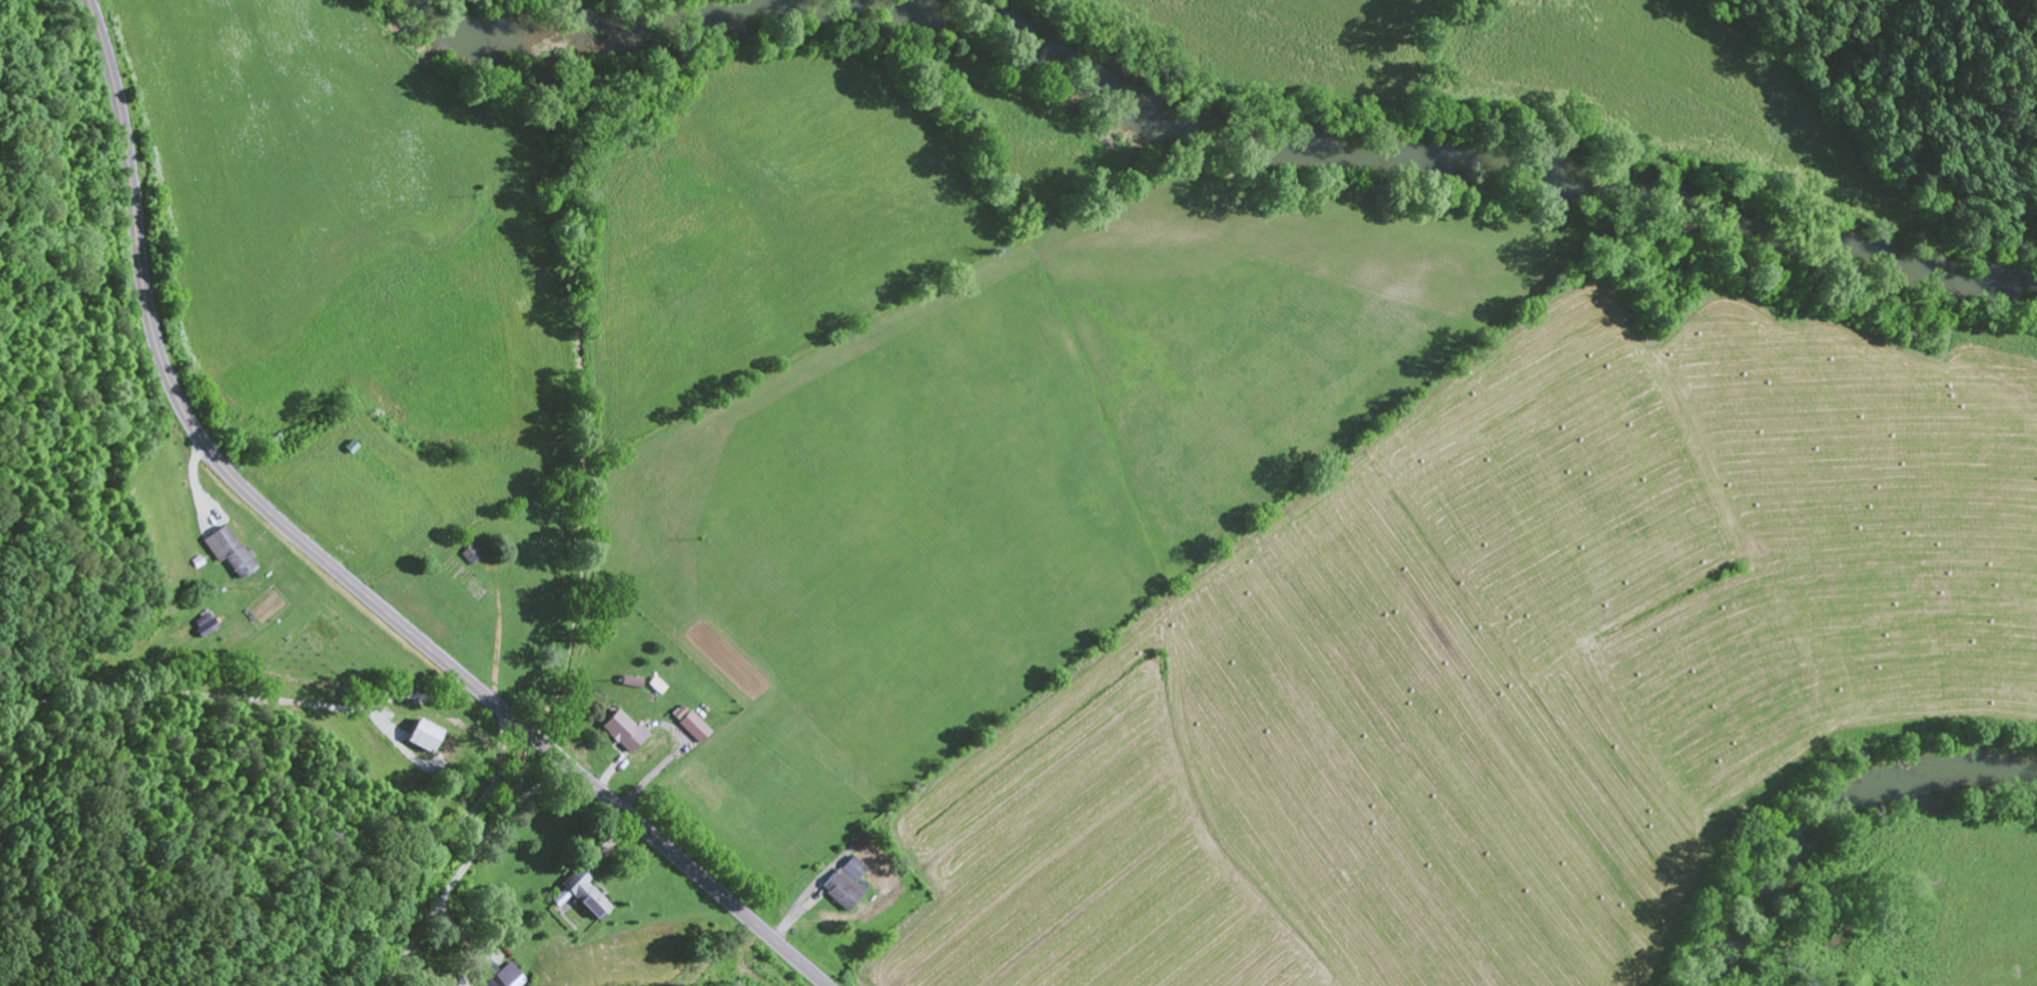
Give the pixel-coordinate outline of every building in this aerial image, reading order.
[(203,543),(218,565),(225,560),(240,582),(257,571),(227,526),(203,543)] [(471,568),(484,555),(473,544),(460,557),(471,568)] [(629,757),(646,741),(617,712),(600,729),(629,757)] [(446,735),(421,720),(407,742),(431,757),(446,735)] [(850,915),(868,895),(857,885),(869,872),(852,858),(823,892),(850,915)] [(615,909),(575,872),(561,887),(600,924),(615,909)] [(503,957),(496,948),(480,960),(487,969),(503,957)] [(494,985),(514,985),(522,981),(512,965),(490,979),(494,985)]
